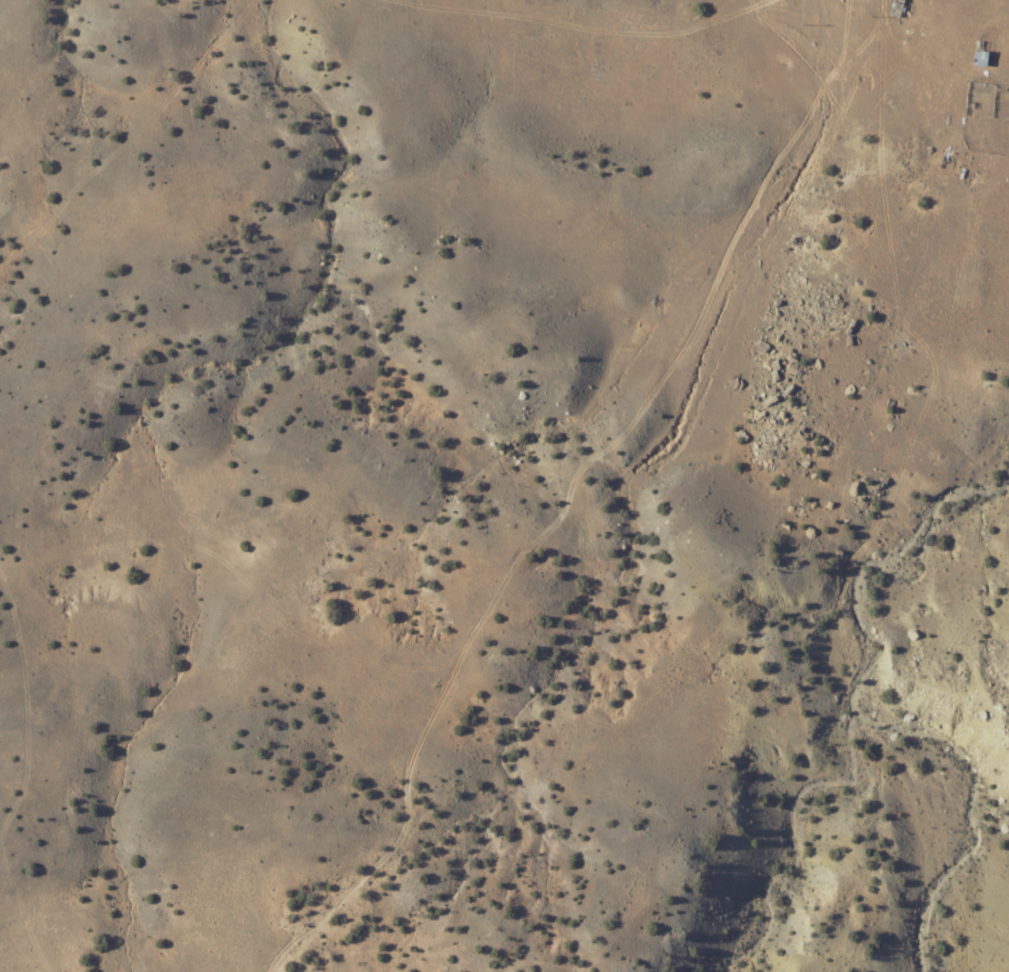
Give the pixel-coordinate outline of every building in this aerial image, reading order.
[(905,0),(895,0),(891,15),(900,17),(905,0)] [(988,67),(992,33),(979,32),(974,65),(988,67)]
